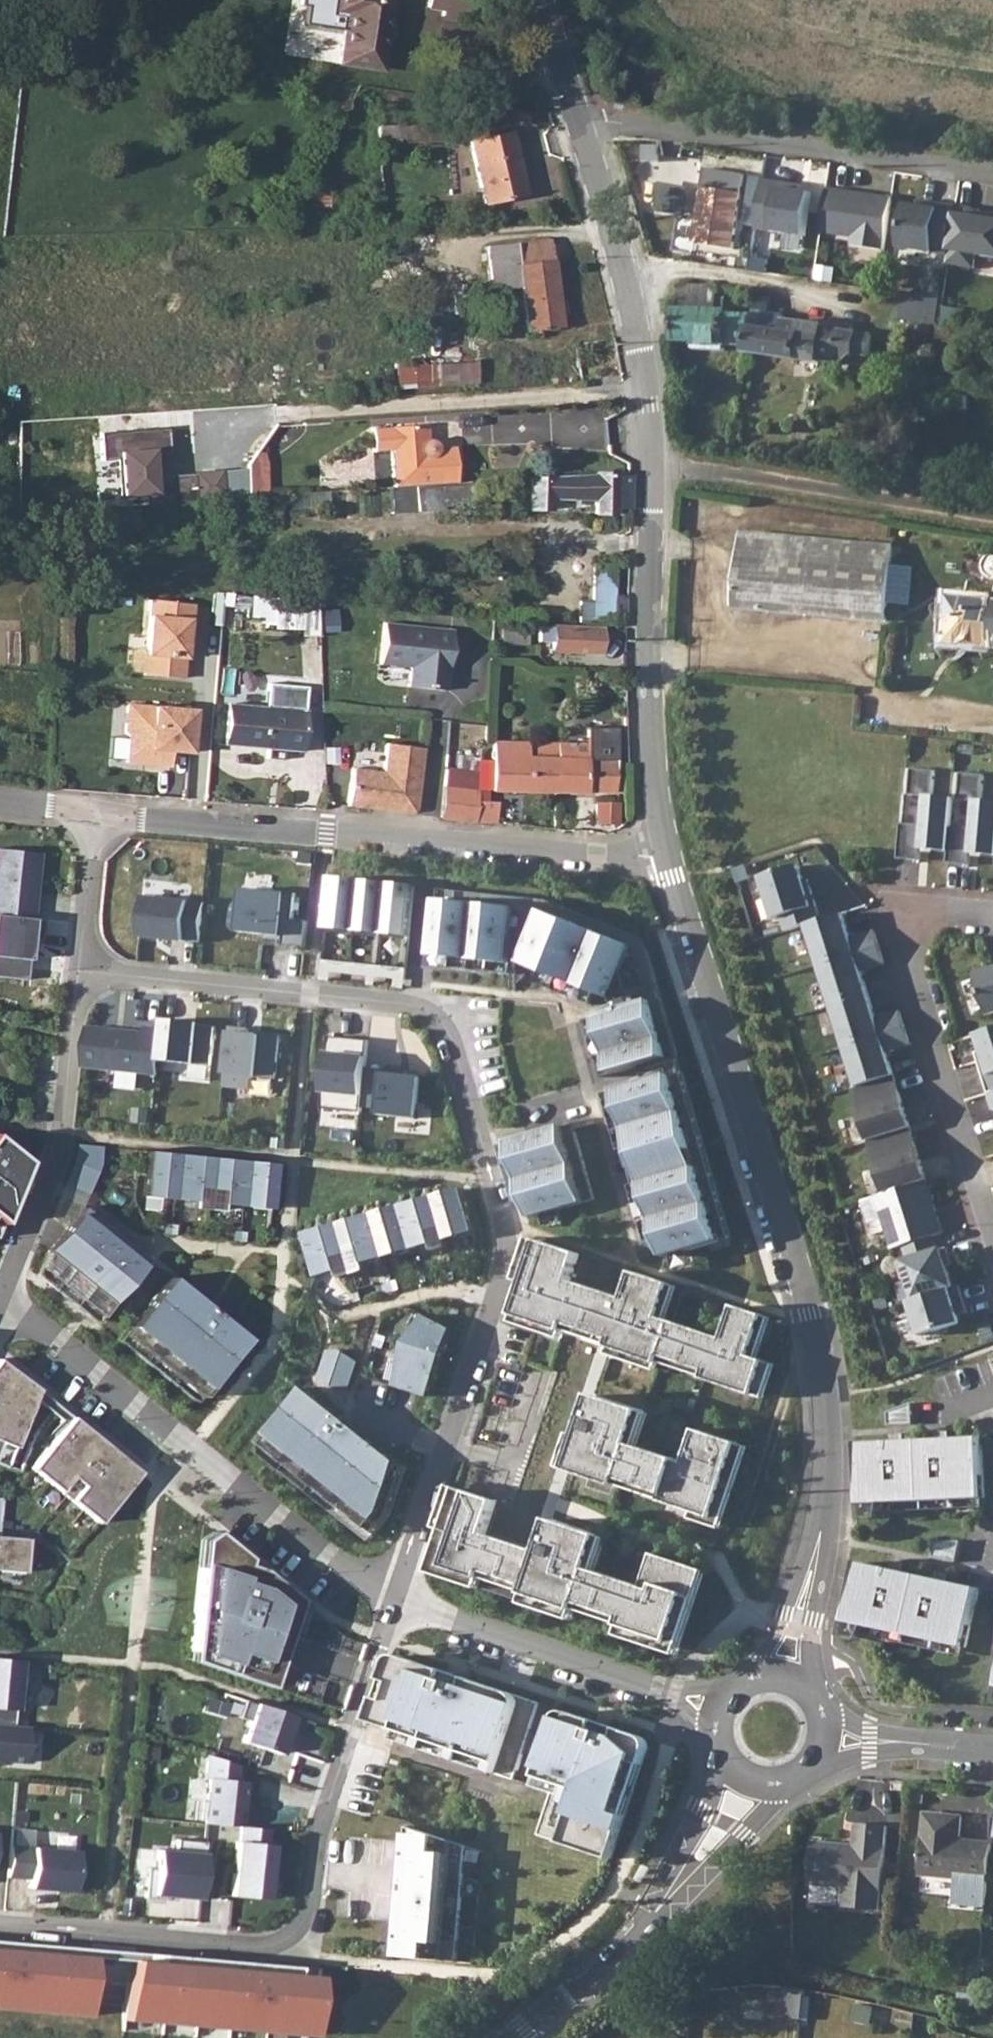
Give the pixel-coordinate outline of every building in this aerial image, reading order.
[(381,71),(391,0),(337,0),(335,10),(347,12),(339,63),(381,71)] [(444,8),(446,0),(429,0),(428,5),(444,8)] [(444,8),(443,16),(472,22),(476,0),(446,0),(444,8)] [(445,125),(378,127),(378,143),(445,141),(445,125)] [(511,132),(469,141),(483,202),(524,193),(511,132)] [(703,172),(695,244),(734,248),(741,176),(703,172)] [(778,183),(761,180),(754,231),(803,238),(810,193),(799,192),(777,189),(778,183)] [(788,184),(778,183),(777,189),(799,192),(800,186),(788,184)] [(328,185),(312,186),(312,204),(328,204),(328,185)] [(858,193),(826,188),(820,233),(852,238),(851,246),(883,251),(891,198),(858,193)] [(938,203),(918,200),(917,205),(937,209),(938,203)] [(955,205),(938,203),(937,209),(917,205),(912,205),(905,204),(899,248),(947,256),(955,205)] [(955,205),(947,256),(946,264),(974,268),(976,254),(992,257),(992,213),(983,210),(955,205)] [(526,331),(529,330),(539,329),(560,327),(549,239),(488,246),(493,288),(520,286),(526,331)] [(715,288),(676,287),(675,340),(692,341),(692,344),(738,345),(739,333),(746,333),(749,316),(721,315),(722,302),(714,302),(715,288)] [(746,333),(744,353),(817,364),(819,359),(842,364),(848,361),(858,353),(871,355),(873,335),(859,333),(854,327),(848,327),(843,331),(781,321),(782,316),(764,312),(766,298),(752,296),(749,316),(746,333)] [(903,296),(899,323),(936,329),(937,325),(940,301),(903,296)] [(539,329),(529,330),(530,338),(540,336),(539,329)] [(475,360),(436,363),(438,385),(476,382),(475,360)] [(438,385),(436,363),(414,364),(415,386),(438,385)] [(423,423),(369,428),(370,451),(388,450),(390,485),(454,481),(451,446),(432,447),(432,446),(431,445),(430,444),(428,443),(426,443),(425,443),(425,439),(423,423)] [(148,504),(196,500),(194,472),(154,475),(152,456),(171,454),(168,427),(99,432),(102,460),(119,458),(122,495),(147,493),(148,504)] [(251,492),(270,493),(271,453),(253,453),(251,492)] [(196,500),(224,498),(222,470),(194,472),(196,500)] [(596,473),(531,476),(529,507),(551,509),(552,497),(597,500),(596,513),(616,514),(617,507),(630,507),(630,472),(612,472),(596,473)] [(469,481),(417,485),(419,509),(443,507),(443,504),(471,502),(469,481)] [(736,610),(886,622),(888,604),(891,565),(892,547),(741,534),(736,610)] [(594,621),(626,622),(627,597),(614,597),(615,565),(595,565),(594,621)] [(891,565),(888,604),(910,605),(913,566),(891,565)] [(301,601),(251,597),(250,612),(301,617),(301,635),(317,635),(316,604),(301,605),(301,601)] [(948,644),(992,647),(992,602),(952,598),(948,644)] [(189,603),(147,600),(141,674),(180,677),(182,648),(186,649),(189,603)] [(383,622),(379,663),(409,666),(407,685),(445,689),(447,669),(445,667),(446,661),(448,661),(451,629),(383,622)] [(600,626),(539,624),(538,638),(553,638),(553,652),(599,653),(600,626)] [(503,625),(502,643),(528,645),(529,626),(503,625)] [(225,743),(300,750),(302,711),(229,703),(225,743)] [(191,712),(127,707),(125,734),(129,739),(127,764),(144,766),(149,761),(171,763),(172,753),(189,754),(191,712)] [(588,742),(588,758),(617,759),(618,728),(588,727),(587,742),(588,742)] [(493,742),(491,789),(526,789),(527,756),(534,756),(534,742),(493,742)] [(534,742),(534,756),(556,757),(556,742),(534,742)] [(556,757),(555,790),(616,791),(617,759),(588,758),(588,742),(587,742),(556,742),(556,757)] [(390,810),(410,813),(414,809),(423,747),(385,743),(381,772),(351,768),(346,805),(372,808),(372,805),(391,808),(390,810)] [(527,756),(526,789),(555,790),(556,757),(534,756),(527,756)] [(909,790),(912,764),(906,763),(903,790),(909,790)] [(922,821),(901,819),(898,853),(920,855),(921,844),(948,846),(950,823),(952,794),(952,793),(933,792),(935,766),(912,764),(909,790),(925,792),(922,821)] [(958,795),(961,768),(955,767),(952,793),(952,794),(958,795)] [(950,823),(948,846),(947,857),(969,859),(970,848),(992,850),(992,797),(982,796),(984,770),(961,768),(958,795),(974,796),(972,825),(950,823)] [(444,787),(441,816),(495,821),(496,801),(477,801),(477,789),(444,787)] [(619,802),(596,802),(597,823),(618,823),(619,802)] [(0,850),(0,916),(29,919),(31,901),(29,901),(31,879),(33,879),(36,853),(0,850)] [(804,925),(822,920),(809,879),(805,880),(801,865),(762,877),(769,897),(766,898),(773,920),(782,917),(786,931),(804,925)] [(414,888),(333,880),(328,925),(409,933),(414,888)] [(293,893),(241,888),(237,931),(280,936),(279,945),(303,948),(305,920),(290,919),(293,893)] [(539,900),(441,890),(434,966),(511,974),(513,960),(524,962),(542,969),(537,983),(590,1004),(596,990),(614,998),(617,990),(623,1010),(585,1021),(601,1077),(678,1055),(647,949),(639,951),(634,947),(639,937),(548,901),(544,911),(538,909),(539,900)] [(187,901),(142,897),(138,936),(183,941),(187,901)] [(548,901),(539,900),(538,909),(544,911),(548,901)] [(851,937),(844,913),(822,920),(804,925),(811,947),(814,945),(820,965),(880,946),(875,929),(851,937)] [(29,980),(35,919),(29,919),(0,916),(0,977),(29,980)] [(645,939),(639,937),(634,947),(639,951),(647,949),(645,939)] [(880,946),(820,965),(826,985),(823,985),(829,1006),(869,994),(862,970),(886,963),(880,946)] [(407,969),(323,960),(321,980),(332,981),(333,972),(369,976),(369,984),(376,985),(377,977),(396,979),(395,987),(405,988),(407,969)] [(869,971),(875,993),(895,989),(889,966),(869,971)] [(977,977),(990,1019),(992,1018),(992,972),(977,977)] [(869,994),(829,1006),(836,1029),(840,1027),(846,1046),(906,1027),(900,1010),(877,1018),(869,994)] [(160,1017),(159,1028),(156,1059),(188,1062),(187,1077),(205,1079),(211,1023),(160,1017)] [(246,1028),(227,1026),(221,1085),(248,1088),(249,1079),(253,1075),(273,1077),(278,1034),(257,1032),(257,1034),(246,1033),(246,1028)] [(141,1032),(84,1027),(80,1068),(155,1075),(156,1059),(159,1028),(142,1027),(141,1032)] [(906,1027),(846,1046),(852,1066),(848,1066),(855,1088),(894,1076),(887,1051),(911,1044),(906,1027)] [(990,1093),(992,1092),(992,1030),(978,1034),(983,1051),(985,1059),(979,1060),(990,1093)] [(365,1040),(328,1036),(319,1106),(356,1110),(365,1040)] [(977,1053),(979,1060),(985,1059),(983,1051),(977,1053)] [(395,1069),(381,1068),(377,1112),(413,1115),(417,1075),(406,1074),(394,1072),(395,1069)] [(683,1072),(605,1096),(649,1242),(663,1238),(669,1257),(732,1238),(683,1072)] [(911,1128),(894,1076),(855,1088),(854,1088),(871,1141),(911,1128)] [(573,1124),(499,1146),(515,1202),(527,1199),(532,1218),(595,1199),(573,1124)] [(911,1128),(871,1141),(887,1193),(927,1180),(911,1128)] [(98,1146),(73,1143),(60,1183),(85,1192),(97,1163),(98,1146)] [(20,1163),(0,1147),(0,1212),(20,1163)] [(272,1208),(277,1163),(147,1150),(142,1195),(188,1200),(217,1203),(272,1208)] [(887,1193),(878,1196),(894,1249),(905,1245),(933,1236),(943,1233),(938,1216),(934,1218),(933,1213),(937,1211),(927,1180),(887,1193)] [(461,1186),(304,1233),(317,1276),(338,1270),(334,1257),(361,1249),(365,1262),(432,1242),(428,1229),(441,1225),(445,1238),(473,1230),(461,1186)] [(142,1259),(78,1207),(44,1250),(108,1301),(142,1259)] [(172,1224),(160,1223),(159,1233),(171,1234),(172,1224)] [(441,1225),(428,1229),(432,1242),(434,1249),(447,1245),(445,1238),(441,1225)] [(241,1231),(230,1230),(229,1240),(240,1241),(241,1231)] [(538,1238),(529,1235),(515,1278),(524,1281),(538,1238)] [(933,1236),(905,1245),(909,1260),(898,1263),(904,1280),(910,1278),(916,1299),(955,1287),(948,1266),(953,1264),(948,1247),(938,1251),(933,1236)] [(671,1281),(538,1238),(524,1281),(510,1324),(533,1332),(524,1360),(555,1370),(511,1504),(457,1486),(443,1528),(432,1561),(482,1577),(485,1570),(530,1585),(528,1592),(578,1609),(579,1607),(580,1601),(626,1616),(624,1622),(623,1624),(673,1640),(696,1574),(655,1560),(644,1593),(590,1574),(624,1474),(669,1490),(667,1498),(716,1515),(742,1440),(701,1426),(690,1459),(636,1440),(666,1352),(711,1367),(709,1375),(759,1392),(770,1358),(752,1352),(765,1311),(736,1302),(725,1335),(661,1314),(671,1281)] [(361,1249),(334,1257),(338,1270),(340,1277),(367,1269),(365,1262),(361,1249)] [(93,1321),(108,1301),(44,1250),(34,1274),(93,1321)] [(425,1270),(419,1272),(422,1281),(428,1280),(425,1270)] [(167,1278),(129,1326),(205,1387),(243,1339),(167,1278)] [(397,1278),(386,1281),(389,1291),(400,1288),(397,1278)] [(968,1312),(960,1286),(955,1287),(916,1299),(910,1301),(920,1336),(961,1323),(959,1315),(968,1312)] [(359,1290),(353,1291),(356,1301),(362,1299),(359,1290)] [(451,1327),(423,1313),(405,1341),(395,1385),(429,1396),(451,1327)] [(205,1387),(129,1326),(117,1340),(193,1401),(205,1387)] [(386,1336),(377,1333),(373,1344),(382,1347),(386,1336)] [(344,1348),(330,1349),(320,1375),(330,1385),(349,1387),(357,1360),(344,1348)] [(779,1361),(770,1358),(759,1392),(767,1395),(779,1361)] [(0,1364),(0,1444),(10,1448),(34,1389),(0,1364)] [(391,1485),(399,1461),(306,1387),(270,1433),(383,1523),(390,1514),(397,1491),(391,1485)] [(34,1389),(10,1448),(0,1444),(0,1466),(15,1472),(30,1436),(55,1406),(34,1389)] [(889,1426),(914,1424),(913,1403),(889,1412),(889,1426)] [(137,1471),(68,1416),(28,1468),(96,1522),(137,1471)] [(861,1444),(863,1504),(985,1498),(982,1438),(950,1439),(950,1432),(937,1432),(937,1440),(905,1442),(905,1434),(892,1435),(892,1442),(861,1444)] [(369,1540),(383,1523),(270,1433),(256,1450),(369,1540)] [(405,1467),(399,1461),(391,1485),(397,1491),(405,1467)] [(457,1486),(447,1483),(433,1525),(443,1528),(457,1486)] [(22,1572),(26,1538),(0,1536),(0,1570),(22,1572)] [(218,1536),(207,1543),(205,1567),(196,1566),(188,1649),(270,1677),(292,1611),(300,1614),(303,1604),(283,1588),(218,1536)] [(934,1542),(931,1557),(955,1562),(960,1541),(934,1542)] [(482,1577),(432,1561),(429,1569),(575,1617),(578,1609),(528,1592),(530,1585),(485,1570),(482,1577)] [(860,1566),(846,1621),(965,1647),(977,1588),(947,1582),(948,1574),(935,1571),(934,1579),(902,1572),(904,1564),(891,1561),(889,1569),(860,1563),(860,1566)] [(673,1640),(623,1624),(621,1632),(679,1651),(705,1577),(696,1574),(673,1640)] [(626,1616),(580,1601),(579,1607),(624,1622),(626,1616)] [(380,1690),(370,1719),(397,1728),(499,1762),(518,1703),(518,1699),(517,1696),(516,1694),(512,1691),(398,1655),(389,1661),(380,1690)] [(0,1658),(0,1723),(12,1724),(17,1660),(0,1658)] [(515,1778),(540,1700),(512,1691),(516,1694),(517,1696),(518,1699),(518,1703),(499,1762),(397,1728),(394,1738),(515,1778)] [(302,1718),(243,1698),(237,1715),(248,1719),(241,1740),(279,1753),(286,1732),(296,1735),(302,1718)] [(556,1716),(537,1774),(578,1788),(561,1840),(612,1856),(648,1743),(646,1737),(641,1734),(568,1710),(560,1711),(556,1716)] [(0,1723),(0,1760),(23,1762),(26,1725),(12,1724),(0,1723)] [(578,1788),(537,1774),(534,1784),(552,1790),(538,1832),(561,1840),(578,1788)] [(208,1777),(196,1776),(193,1801),(205,1803),(208,1777)] [(245,1780),(208,1777),(204,1822),(239,1825),(241,1825),(245,1780)] [(962,1817),(925,1814),(920,1876),(988,1882),(992,1844),(974,1843),(973,1848),(959,1846),(959,1841),(962,1817)] [(418,1828),(405,1824),(405,1832),(417,1833),(418,1828)] [(241,1825),(239,1825),(237,1840),(235,1840),(230,1894),(267,1897),(272,1843),(267,1843),(268,1828),(241,1825)] [(880,1912),(888,1828),(855,1825),(854,1847),(853,1851),(846,1850),(842,1845),(813,1843),(809,1886),(843,1889),(841,1909),(880,1912)] [(405,1832),(394,1955),(456,1960),(466,1844),(418,1828),(417,1833),(405,1832)] [(207,1899),(210,1841),(179,1839),(178,1851),(157,1850),(155,1897),(207,1899)] [(73,1891),(76,1851),(9,1846),(6,1876),(29,1878),(28,1887),(48,1889),(73,1891)] [(87,2016),(92,1947),(36,1942),(0,1939),(0,2009),(87,2016)] [(125,1980),(123,2009),(308,2024),(316,1997),(318,1966),(203,1956),(146,1952),(146,1959),(134,1958),(125,1980)] [(785,1987),(782,2017),(802,2019),(804,1996),(805,1989),(792,1987),(785,1987)] [(804,1996),(802,2019),(809,2020),(811,1997),(804,1996)] [(308,2024),(123,2009),(122,2018),(307,2034),(308,2024)]
